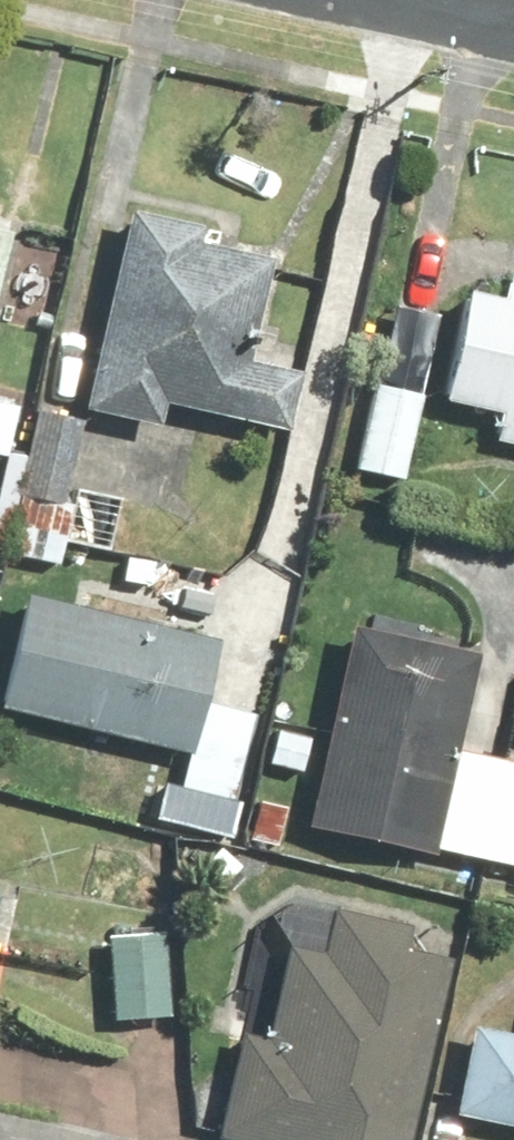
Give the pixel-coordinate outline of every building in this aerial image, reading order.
[(0,193),(0,311),(29,201),(0,193)] [(292,247),(132,214),(126,244),(88,236),(61,372),(94,379),(89,407),(172,424),(175,411),(301,437),(316,364),(270,354),(292,247)] [(480,272),(438,410),(513,433),(513,283),(480,272)] [(429,392),(373,384),(360,471),(416,479),(429,392)] [(0,403),(0,454),(17,457),(25,408),(0,403)] [(96,418),(47,406),(10,554),(59,566),(96,418)] [(10,702),(185,752),(174,792),(246,812),(274,712),(216,696),(230,648),(41,595),(10,702)] [(489,652),(361,623),(314,828),(513,874),(513,753),(469,742),(489,652)] [(221,1139),(222,1139),(424,1139),(473,943),(340,911),(329,957),(306,952),(283,1048),(246,1039),(221,1139)] [(176,935),(118,938),(122,1019),(180,1016),(176,935)] [(475,1033),(465,1131),(513,1136),(513,1037),(475,1033)]
